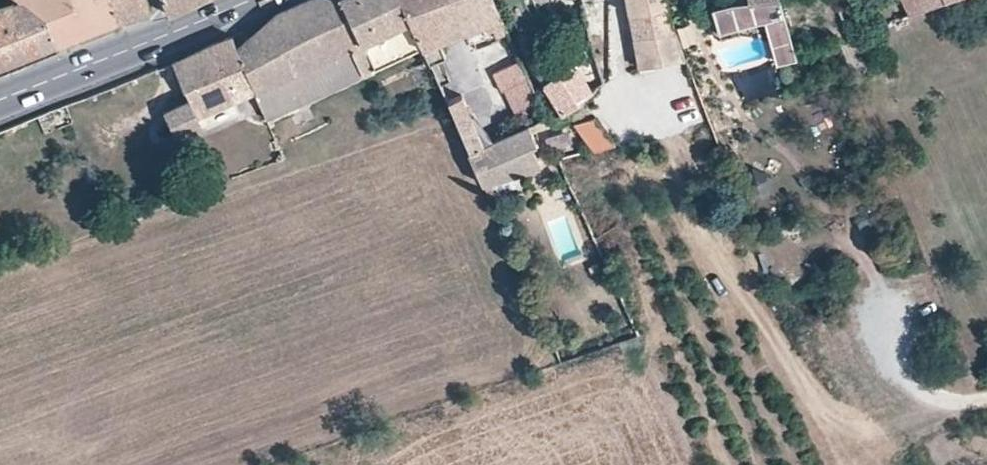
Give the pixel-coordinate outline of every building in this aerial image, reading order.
[(26,58),(58,46),(46,17),(23,0),(11,0),(0,3),(0,68),(26,58)] [(46,17),(58,46),(116,23),(100,0),(23,0),(46,17)] [(116,23),(120,21),(150,9),(147,0),(100,0),(116,23)] [(163,4),(167,14),(198,0),(162,0),(163,4)] [(342,0),(305,0),(277,11),(270,18),(236,48),(255,91),(271,130),(290,122),(284,109),(374,69),(342,0)] [(401,0),(342,0),(374,69),(423,47),(401,0)] [(427,0),(401,0),(423,47),(431,64),(446,57),(439,42),(444,40),(427,0)] [(464,32),(450,0),(427,0),(444,40),(464,32)] [(464,32),(468,41),(505,26),(493,0),(450,0),(464,32)] [(536,6),(533,0),(504,0),(512,19),(518,34),(542,20),(536,6)] [(639,67),(685,60),(669,11),(667,0),(626,0),(639,67)] [(758,22),(752,0),(748,1),(728,2),(713,7),(713,8),(719,32),(758,22)] [(752,0),(758,22),(767,19),(784,14),(779,0),(753,0),(752,0)] [(919,12),(948,0),(913,0),(919,12)] [(767,19),(775,46),(792,41),(784,14),(767,19)] [(255,91),(236,48),(231,35),(173,61),(191,99),(165,109),(178,137),(204,126),(200,115),(255,91)] [(796,55),(792,41),(775,46),(779,60),(796,55)] [(501,91),(512,115),(541,103),(520,60),(490,75),(498,92),(501,91)] [(543,86),(561,114),(584,99),(593,91),(575,62),(543,86)] [(484,146),(462,96),(448,102),(483,184),(539,166),(530,145),(535,142),(528,127),(484,146)] [(595,115),(574,123),(594,149),(615,143),(595,115)]
